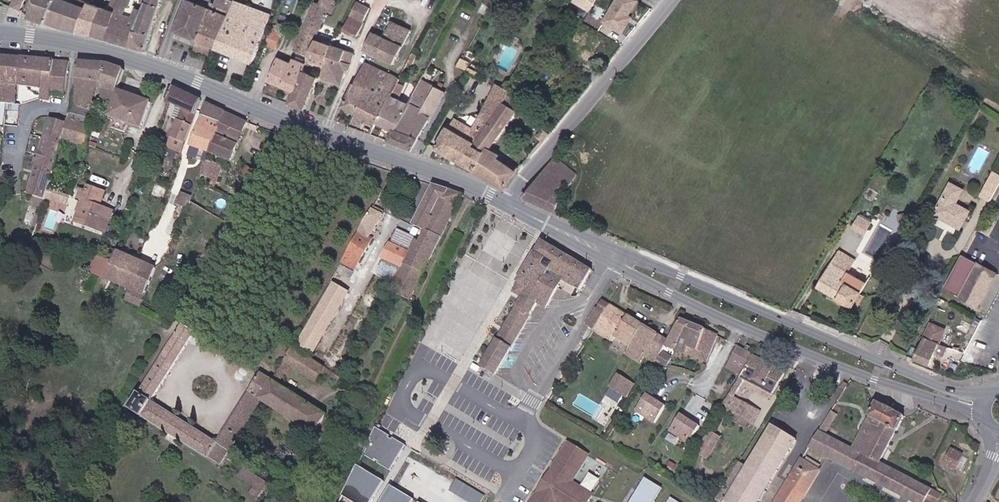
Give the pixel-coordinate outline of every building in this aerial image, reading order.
[(10,6),(20,10),(25,0),(13,0),(10,6)] [(30,17),(44,22),(51,9),(56,0),(38,0),(30,17)] [(44,22),(64,29),(77,32),(87,7),(67,0),(56,0),(51,9),(44,22)] [(92,35),(106,40),(115,13),(121,0),(112,0),(108,9),(101,7),(92,35)] [(106,40),(130,47),(134,29),(142,11),(135,8),(130,7),(132,0),(121,0),(115,13),(106,40)] [(157,14),(161,0),(147,0),(142,10),(157,14)] [(232,0),(231,0),(217,0),(216,4),(212,2),(213,0),(212,0),(200,0),(199,4),(189,0),(176,31),(197,40),(216,47),(232,0)] [(271,15),(232,0),(216,47),(253,62),(271,15)] [(306,25),(319,31),(332,0),(321,0),(319,4),(316,2),(306,25)] [(597,0),(572,0),(590,11),(597,0)] [(637,0),(617,0),(603,22),(622,34),(629,22),(626,20),(629,16),(638,0),(637,0)] [(369,7),(358,1),(344,30),(356,37),(363,23),(362,22),(369,7)] [(87,7),(77,32),(92,35),(101,7),(88,3),(87,7)] [(134,29),(130,47),(144,51),(157,14),(142,10),(142,11),(134,29)] [(372,33),(363,50),(394,63),(411,29),(392,21),(383,38),(372,33)] [(284,29),(273,24),(265,44),(276,49),(284,29)] [(306,25),(295,49),(297,50),(309,56),(312,47),(319,31),(306,25)] [(211,58),(216,47),(197,40),(193,51),(211,58)] [(310,56),(325,62),(332,45),(317,40),(310,56)] [(509,70),(520,49),(510,44),(499,65),(509,70)] [(325,62),(321,76),(341,83),(345,71),(348,69),(354,53),(345,49),(332,45),(325,62)] [(0,56),(0,103),(16,104),(16,85),(19,85),(22,58),(0,56)] [(69,61),(22,58),(19,85),(42,88),(41,98),(50,99),(51,94),(65,95),(69,61)] [(269,81),(282,87),(291,64),(278,58),(269,81)] [(291,64),(282,87),(290,89),(294,91),(296,91),(303,70),(305,64),(294,59),(291,64)] [(459,68),(466,71),(470,62),(462,59),(459,68)] [(109,64),(78,62),(73,104),(68,120),(63,139),(87,146),(98,115),(90,112),(97,87),(98,81),(102,82),(105,90),(101,103),(111,106),(117,90),(124,69),(109,64)] [(342,107),(355,113),(367,91),(379,97),(391,74),(367,62),(342,107)] [(293,94),(289,103),(304,109),(317,77),(303,70),(296,91),(294,91),(293,94)] [(377,122),(391,95),(400,78),(391,74),(379,97),(367,91),(355,113),(376,124),(377,122)] [(388,141),(412,150),(445,91),(422,79),(409,104),(395,129),(394,129),(393,130),(388,141)] [(97,87),(105,90),(102,82),(98,81),(97,87)] [(436,148),(474,170),(484,151),(474,145),(503,102),(509,91),(496,84),(473,128),(455,117),(449,128),(447,128),(436,148)] [(201,100),(173,88),(167,102),(177,106),(183,109),(179,119),(173,135),(186,141),(201,100)] [(150,101),(117,90),(111,106),(108,115),(115,118),(112,128),(125,132),(128,122),(141,127),(150,101)] [(509,91),(503,102),(516,110),(523,99),(510,90),(509,91)] [(395,129),(409,104),(391,95),(377,122),(393,130),(394,129),(395,129)] [(225,111),(206,102),(191,145),(193,146),(191,154),(208,161),(208,159),(211,152),(225,111)] [(484,151),(474,170),(505,187),(517,168),(514,166),(512,168),(498,158),(500,154),(489,149),(517,111),(516,110),(503,102),(474,145),(484,151)] [(183,109),(177,106),(173,117),(179,119),(183,109)] [(247,121),(225,111),(211,152),(231,160),(247,121)] [(63,139),(68,120),(65,119),(64,122),(60,121),(61,118),(58,117),(57,120),(51,119),(29,193),(46,198),(63,139)] [(536,136),(542,141),(549,134),(543,128),(536,136)] [(182,152),(186,141),(173,135),(169,147),(182,152)] [(555,157),(524,196),(555,211),(562,196),(555,192),(564,180),(570,184),(577,174),(555,157)] [(208,159),(208,161),(200,181),(204,183),(207,177),(211,178),(208,184),(214,187),(222,165),(208,159)] [(998,184),(998,175),(993,172),(980,195),(990,200),(998,184)] [(951,183),(934,213),(960,228),(969,210),(955,203),(962,189),(951,183)] [(99,206),(105,190),(88,185),(86,190),(82,188),(78,199),(83,200),(76,221),(105,232),(113,211),(99,206)] [(449,190),(434,185),(414,225),(425,231),(426,229),(428,230),(434,217),(432,216),(441,198),(445,199),(449,190)] [(70,195),(49,188),(47,197),(67,204),(70,195)] [(440,239),(462,194),(449,190),(445,199),(441,198),(432,216),(434,217),(428,230),(426,229),(425,231),(419,241),(415,239),(409,252),(402,267),(390,289),(410,298),(440,239)] [(192,202),(194,197),(181,191),(176,204),(189,209),(192,202)] [(209,212),(192,202),(189,209),(187,214),(203,223),(209,212)] [(36,207),(29,205),(25,217),(32,219),(36,207)] [(382,214),(372,208),(346,255),(359,262),(372,239),(370,237),(382,214)] [(860,213),(852,227),(865,234),(873,220),(860,213)] [(907,213),(899,215),(902,228),(911,226),(907,213)] [(32,219),(25,217),(23,223),(30,226),(32,219)] [(33,237),(30,247),(42,251),(45,241),(33,237)] [(592,269),(542,240),(518,281),(519,282),(513,291),(522,296),(481,365),(496,374),(538,301),(547,307),(563,279),(579,289),(592,269)] [(402,267),(409,252),(391,243),(382,258),(402,267)] [(115,262),(119,251),(112,248),(107,259),(115,262)] [(839,250),(818,286),(852,306),(866,283),(847,272),(855,259),(839,250)] [(119,251),(115,262),(107,279),(131,289),(145,295),(157,268),(119,251)] [(359,262),(346,255),(342,262),(355,269),(359,262)] [(974,264),(960,256),(943,287),(956,295),(974,264)] [(107,259),(98,257),(92,272),(107,279),(115,262),(107,259)] [(978,307),(996,273),(974,261),(974,264),(956,295),(978,307)] [(314,353),(349,292),(334,284),(300,345),(314,353)] [(145,295),(131,289),(126,299),(140,305),(145,295)] [(605,313),(609,305),(603,301),(599,309),(605,313)] [(659,334),(610,304),(609,305),(605,313),(595,328),(612,339),(615,336),(630,345),(646,355),(659,334)] [(587,323),(595,328),(605,313),(599,309),(597,308),(587,323)] [(705,329),(681,319),(668,340),(666,345),(707,362),(718,336),(705,330),(705,329)] [(260,400),(272,381),(260,374),(219,441),(215,442),(154,403),(153,399),(195,333),(182,324),(130,408),(220,465),(260,400)] [(944,330),(930,324),(915,359),(929,366),(934,354),(941,357),(946,347),(938,343),(944,330)] [(645,357),(654,363),(660,353),(661,353),(666,345),(668,340),(659,334),(646,355),(645,357)] [(645,357),(646,355),(630,345),(625,354),(641,363),(645,357)] [(324,366),(294,346),(285,360),(290,364),(316,380),(321,372),(324,366)] [(728,366),(742,374),(753,355),(748,352),(744,350),(738,347),(728,366)] [(671,359),(661,353),(660,353),(654,363),(667,367),(671,359)] [(742,374),(721,407),(733,413),(730,418),(735,421),(737,416),(747,421),(753,424),(759,411),(733,397),(744,379),(772,394),(785,372),(753,355),(742,374)] [(290,364),(285,360),(272,381),(278,385),(290,364)] [(334,372),(324,366),(321,372),(330,378),(334,372)] [(337,383),(341,377),(334,372),(330,378),(331,379),(337,383)] [(624,400),(634,384),(619,375),(609,390),(624,400)] [(564,377),(560,383),(565,386),(569,380),(564,377)] [(278,385),(272,381),(260,400),(313,434),(325,415),(278,385)] [(654,424),(665,407),(646,395),(635,412),(654,424)] [(825,434),(820,431),(810,447),(916,501),(937,501),(941,494),(879,463),(896,431),(897,431),(904,416),(877,402),(869,416),(870,417),(853,449),(825,434)] [(824,423),(830,426),(838,414),(832,411),(824,423)] [(699,427),(680,415),(669,432),(688,444),(699,427)] [(737,416),(735,421),(744,425),(747,421),(737,416)] [(720,501),(759,501),(798,440),(770,423),(743,464),(720,501)] [(820,431),(825,434),(830,426),(824,423),(820,431)] [(374,427),(361,453),(390,469),(404,445),(374,427)] [(708,458),(720,438),(710,432),(697,451),(708,458)] [(554,466),(557,468),(571,445),(568,443),(554,466)] [(588,456),(571,445),(557,468),(554,466),(534,498),(537,500),(536,501),(587,501),(591,495),(571,482),(588,456)] [(956,468),(962,454),(952,449),(945,463),(956,468)] [(964,471),(970,458),(963,455),(957,468),(964,471)] [(802,459),(788,483),(805,494),(820,470),(802,459)] [(737,461),(714,499),(718,501),(720,501),(743,464),(737,461)] [(356,464),(341,494),(351,500),(350,501),(369,501),(382,480),(356,464)] [(270,483),(247,467),(241,475),(256,486),(250,494),(258,500),(270,483)] [(662,488),(643,476),(628,501),(653,501),(662,488)] [(456,479),(449,490),(469,501),(480,501),(484,496),(456,479)] [(788,483),(776,501),(800,501),(805,494),(788,483)] [(412,498),(388,484),(377,501),(410,501),(412,498)]
